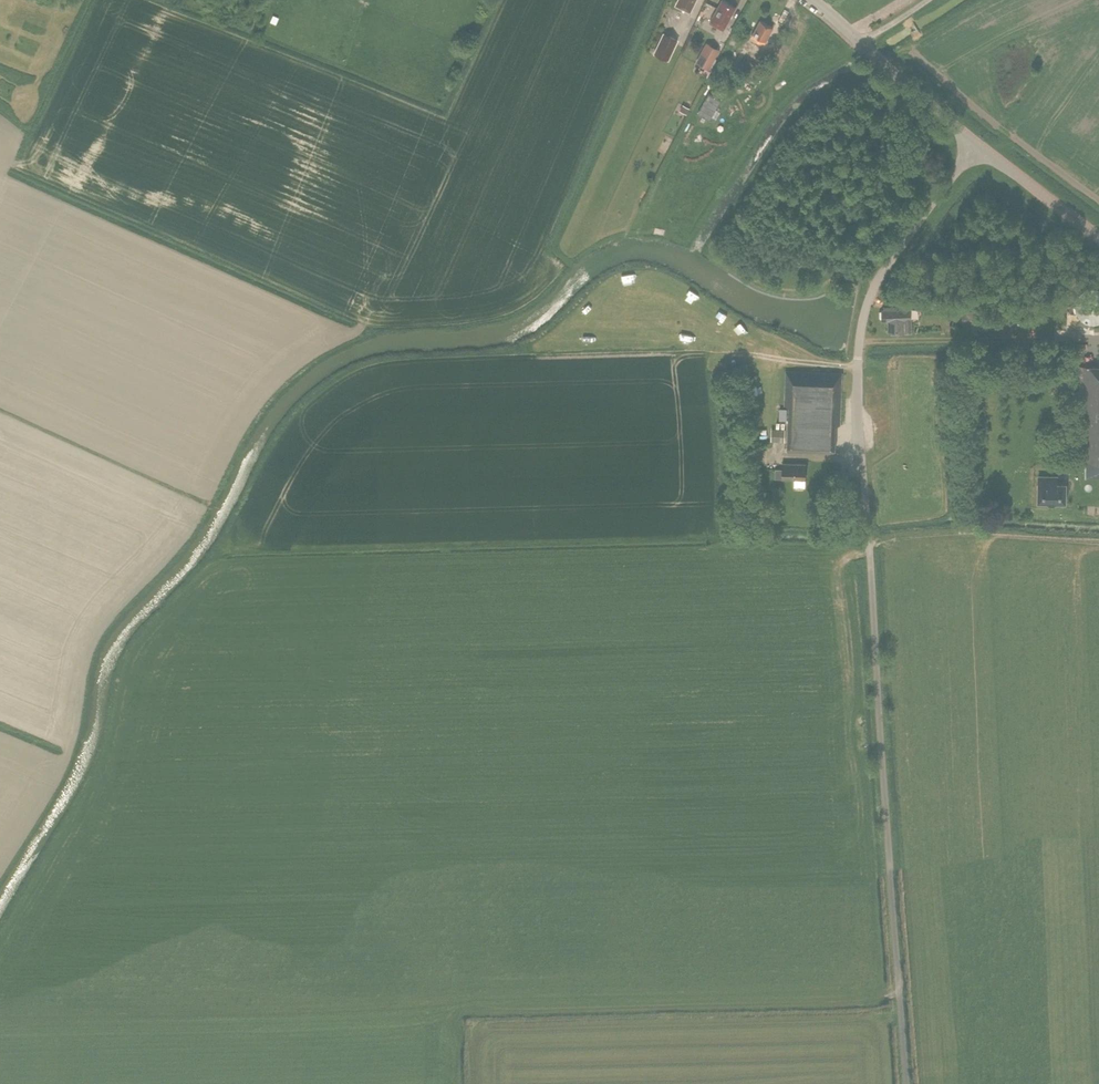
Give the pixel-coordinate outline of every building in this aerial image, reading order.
[(696,0),(678,0),(676,5),(684,9),(682,14),(688,16),(696,0)] [(736,6),(724,0),(722,0),(710,22),(723,30),(736,6)] [(762,48),(773,27),(760,20),(749,41),(762,48)] [(668,60),(678,40),(663,33),(654,53),(668,60)] [(709,69),(720,49),(706,42),(695,62),(709,69)] [(741,72),(746,75),(744,78),(748,80),(760,59),(763,61),(768,52),(762,48),(756,57),(751,54),(741,72)] [(709,88),(696,112),(712,120),(725,97),(709,88)] [(888,332),(912,331),(911,318),(910,306),(884,307),(884,309),(881,309),(882,320),(888,320),(888,332)] [(1098,477),(1098,366),(1079,365),(1078,452),(1082,452),(1081,462),(1086,462),(1085,477),(1098,477)] [(842,373),(786,371),(785,405),(789,406),(787,451),(835,453),(836,424),(840,425),(842,373)] [(785,429),(771,428),(771,441),(784,441),(785,429)] [(782,478),(794,479),(794,487),(805,487),(805,482),(806,482),(806,463),(782,462),(782,468),(775,468),(775,478),(782,478)] [(1038,501),(1066,501),(1066,482),(1057,482),(1057,476),(1038,475),(1038,501)]
